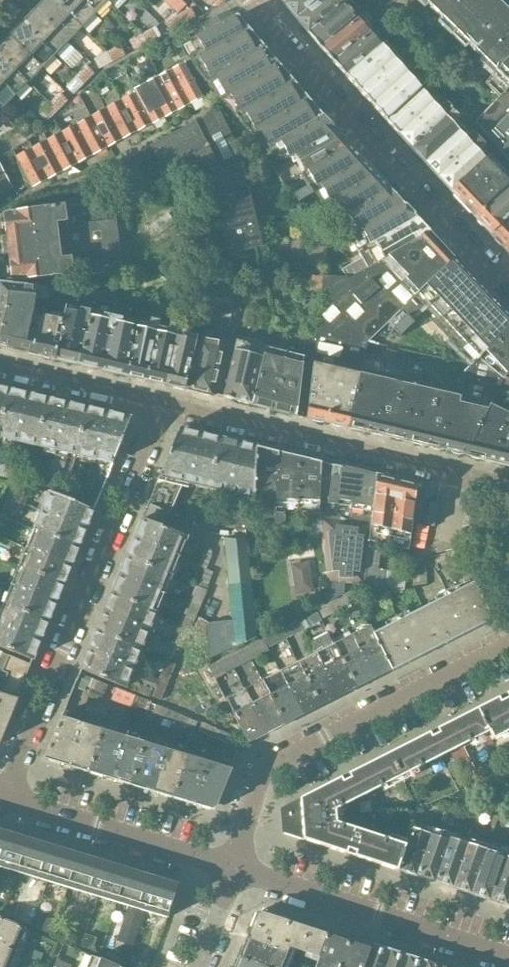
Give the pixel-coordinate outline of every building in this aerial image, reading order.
[(38,6),(35,9),(69,42),(82,28),(54,0),(44,0),(38,6)] [(82,28),(83,27),(89,32),(99,21),(94,16),(96,15),(81,0),(54,0),(82,28)] [(96,15),(109,1),(108,0),(81,0),(96,15)] [(163,0),(177,13),(185,4),(180,0),(164,0),(163,0)] [(285,5),(296,19),(320,0),(291,0),(285,5)] [(296,19),(308,34),(346,4),(343,0),(320,0),(296,19)] [(486,0),(421,0),(426,5),(422,9),(429,15),(432,12),(446,27),(453,33),(486,0)] [(494,0),(486,0),(453,33),(460,41),(473,54),(487,67),(494,75),(508,60),(508,15),(494,0)] [(346,4),(308,34),(320,49),(358,18),(346,4)] [(35,9),(22,23),(55,56),(69,42),(35,9)] [(191,9),(178,16),(183,24),(196,18),(191,9)] [(206,34),(237,17),(233,11),(230,13),(229,10),(201,24),(206,34)] [(178,16),(165,23),(170,32),(183,24),(178,16)] [(205,54),(249,31),(238,17),(237,17),(206,34),(197,39),(205,54)] [(358,18),(320,49),(333,63),(370,32),(358,18)] [(22,23),(16,28),(9,36),(42,69),(55,56),(22,23)] [(155,28),(143,34),(148,43),(160,37),(155,28)] [(249,31),(205,54),(199,57),(209,77),(213,75),(264,48),(249,31)] [(370,32),(333,63),(346,78),(383,47),(370,32)] [(148,43),(143,34),(130,41),(134,50),(148,43)] [(3,42),(0,45),(0,55),(28,83),(42,69),(9,36),(3,42)] [(120,46),(107,53),(112,62),(125,55),(120,46)] [(432,102),(407,74),(383,47),(346,78),(397,134),(432,102)] [(264,48),(213,75),(224,95),(229,93),(279,66),(264,48)] [(107,53),(94,60),(99,69),(112,62),(107,53)] [(15,97),(28,83),(0,55),(0,82),(15,97)] [(148,60),(138,65),(143,75),(153,70),(148,60)] [(494,75),(485,83),(499,98),(476,121),(488,137),(508,115),(508,60),(494,75)] [(185,64),(160,77),(168,93),(193,79),(185,64)] [(86,66),(77,77),(84,84),(94,74),(86,66)] [(279,66),(229,93),(239,112),(242,111),(293,83),(279,66)] [(84,84),(77,77),(66,87),(73,94),(84,84)] [(134,90),(135,94),(142,106),(168,93),(160,77),(134,90)] [(193,79),(168,93),(177,111),(203,97),(193,79)] [(0,82),(0,112),(15,97),(0,82)] [(293,83),(242,111),(252,129),(257,127),(308,100),(293,83)] [(168,93),(142,106),(151,124),(151,125),(177,111),(168,93)] [(60,94),(50,104),(57,111),(67,101),(60,94)] [(135,94),(120,102),(136,132),(151,124),(142,106),(135,94)] [(279,141),(323,118),(308,100),(257,127),(267,148),(279,141)] [(432,102),(397,134),(411,149),(453,110),(446,103),(440,108),(433,101),(432,102)] [(120,102),(106,110),(122,140),(136,132),(120,102)] [(57,111),(50,104),(40,115),(47,122),(57,111)] [(106,110),(91,118),(107,148),(122,140),(106,110)] [(453,110),(411,149),(424,163),(460,131),(453,123),(459,117),(453,110)] [(243,160),(223,120),(219,111),(152,147),(164,170),(197,153),(209,176),(228,254),(261,245),(240,162),(243,160)] [(488,137),(496,147),(508,162),(508,115),(488,137)] [(91,118),(76,126),(92,156),(107,148),(91,118)] [(323,118),(279,141),(288,157),(292,155),(336,132),(323,118)] [(76,126),(61,134),(77,164),(92,156),(76,126)] [(33,134),(25,127),(21,132),(28,139),(33,134)] [(460,131),(424,163),(437,177),(479,138),(472,131),(466,137),(460,131)] [(336,132),(292,155),(301,172),(305,170),(348,147),(336,132)] [(61,134),(47,141),(62,172),(77,164),(61,134)] [(479,138),(437,177),(451,192),(485,158),(478,151),(485,144),(479,138)] [(47,141),(32,149),(48,179),(62,172),(47,141)] [(348,147),(305,170),(314,187),(318,184),(361,161),(348,147)] [(485,158),(451,192),(475,217),(508,183),(508,162),(496,147),(485,158)] [(48,179),(32,149),(16,158),(15,158),(16,159),(32,188),(48,179)] [(2,163),(4,166),(16,159),(15,158),(16,158),(12,150),(0,157),(0,164),(2,163)] [(361,161),(318,184),(327,201),(332,198),(375,176),(361,161)] [(118,164),(103,172),(111,187),(126,180),(118,164)] [(101,173),(89,179),(90,189),(109,188),(101,173)] [(0,176),(0,197),(6,194),(8,197),(23,189),(18,179),(10,184),(5,174),(0,176)] [(375,176),(332,198),(341,215),(346,213),(388,190),(375,176)] [(73,188),(73,191),(90,189),(89,179),(73,188)] [(508,218),(508,183),(475,217),(491,234),(508,218)] [(307,184),(293,193),(295,196),(298,201),(312,193),(310,189),(307,184)] [(130,205),(128,190),(119,191),(121,206),(130,205)] [(355,229),(402,204),(388,190),(346,213),(355,229)] [(68,242),(66,228),(115,221),(113,201),(64,208),(64,206),(4,214),(8,249),(68,242)] [(429,233),(416,219),(402,204),(355,229),(364,247),(368,253),(375,249),(381,260),(429,233)] [(491,234),(505,249),(508,245),(508,218),(491,234)] [(123,271),(115,221),(66,228),(68,242),(69,253),(100,249),(103,273),(123,271)] [(203,258),(227,251),(222,232),(198,240),(203,258)] [(414,296),(453,258),(429,233),(381,260),(347,279),(322,276),(316,330),(366,342),(410,299),(414,296)] [(103,273),(100,249),(69,253),(68,242),(8,249),(13,282),(73,275),(73,277),(103,273)] [(422,312),(465,271),(453,258),(414,296),(410,299),(417,306),(406,316),(404,314),(391,328),(398,335),(422,312)] [(220,262),(212,261),(197,259),(196,269),(215,271),(219,272),(220,262)] [(219,306),(213,305),(215,271),(196,269),(194,305),(199,306),(197,339),(197,341),(185,389),(212,396),(224,345),(222,345),(225,326),(217,325),(219,306)] [(435,325),(478,284),(465,271),(422,312),(435,325)] [(265,280),(249,283),(251,298),(267,295),(268,295),(267,290),(265,280)] [(447,339),(490,297),(478,284),(435,325),(447,339)] [(0,285),(0,310),(33,314),(35,312),(36,300),(44,300),(45,290),(0,285)] [(508,328),(508,317),(490,297),(447,339),(471,364),(475,360),(508,328)] [(0,310),(0,347),(31,355),(38,321),(33,314),(0,310)] [(78,366),(88,318),(89,312),(79,310),(78,315),(65,313),(63,321),(54,360),(78,366)] [(100,371),(113,318),(89,312),(88,318),(78,366),(100,371)] [(45,317),(38,321),(31,355),(54,360),(63,321),(45,317)] [(126,377),(137,329),(123,326),(124,320),(113,318),(100,371),(126,377)] [(148,382),(159,332),(162,322),(151,320),(148,331),(137,329),(126,377),(148,382)] [(165,386),(178,325),(168,323),(166,334),(159,332),(148,382),(165,386)] [(185,389),(197,341),(185,338),(188,328),(178,325),(165,386),(185,391),(185,389)] [(508,368),(508,328),(475,360),(471,364),(467,368),(463,376),(496,392),(508,368)] [(359,375),(360,368),(365,348),(366,342),(316,330),(315,336),(312,359),(310,378),(307,406),(307,419),(346,428),(359,375)] [(312,359),(315,336),(294,334),(292,342),(308,345),(307,359),(312,359)] [(264,349),(235,342),(223,398),(251,405),(264,349)] [(303,358),(264,349),(251,405),(296,417),(303,358)] [(367,433),(378,385),(381,372),(360,368),(359,375),(346,428),(367,433)] [(496,392),(508,397),(508,368),(496,392)] [(426,447),(438,393),(418,389),(420,381),(381,372),(378,385),(367,433),(426,447)] [(466,456),(487,411),(493,399),(496,392),(463,376),(458,398),(438,393),(426,447),(466,456)] [(307,406),(310,378),(303,377),(300,406),(307,406)] [(8,391),(0,389),(0,429),(8,391)] [(27,395),(8,391),(0,429),(0,439),(16,443),(27,395)] [(504,419),(506,415),(508,409),(508,397),(496,392),(493,399),(487,411),(466,456),(484,460),(504,419)] [(35,447),(46,399),(27,395),(16,443),(35,447)] [(54,451),(65,404),(46,399),(35,447),(54,451)] [(74,456),(85,408),(65,404),(54,451),(74,456)] [(94,461),(105,413),(85,408),(74,456),(94,461)] [(112,465),(129,425),(125,418),(105,413),(94,461),(102,462),(112,465)] [(506,415),(504,419),(484,460),(508,466),(508,416),(506,415)] [(189,484),(200,435),(183,431),(177,434),(153,492),(175,501),(183,482),(189,484)] [(207,488),(219,440),(200,435),(189,484),(207,488)] [(227,493),(238,444),(219,440),(207,488),(227,493)] [(253,493),(254,458),(257,448),(238,444),(227,493),(253,499),(253,493)] [(277,453),(257,448),(254,458),(253,493),(253,499),(253,500),(265,501),(264,518),(274,519),(275,501),(277,453)] [(299,458),(277,453),(275,501),(274,519),(274,526),(283,527),(284,509),(297,510),(299,458)] [(11,466),(13,459),(2,457),(0,464),(6,465),(11,466)] [(319,502),(319,480),(319,463),(299,458),(297,510),(308,511),(310,527),(321,527),(319,502)] [(96,505),(112,465),(102,462),(97,473),(90,470),(83,488),(81,492),(78,500),(89,504),(96,505)] [(343,582),(348,470),(319,463),(319,480),(319,502),(321,527),(328,590),(326,590),(327,602),(342,595),(343,582)] [(36,474),(42,477),(47,479),(49,474),(38,469),(36,474)] [(367,541),(371,512),(376,477),(348,470),(343,582),(361,583),(363,571),(367,541)] [(42,477),(36,474),(33,482),(38,485),(42,477)] [(60,478),(49,474),(47,479),(53,481),(58,483),(60,478)] [(47,479),(42,477),(38,485),(44,487),(47,479)] [(376,477),(371,512),(367,541),(387,545),(396,482),(376,477)] [(53,481),(47,479),(44,487),(50,489),(53,481)] [(53,481),(50,489),(55,491),(58,483),(53,481)] [(416,486),(396,482),(387,545),(408,550),(416,486)] [(81,492),(83,488),(74,484),(72,489),(77,491),(81,492)] [(20,492),(10,488),(8,493),(17,497),(20,492)] [(20,492),(17,497),(15,502),(24,505),(28,495),(20,492)] [(86,530),(94,511),(47,492),(39,512),(86,530)] [(168,518),(175,501),(153,492),(146,509),(168,518)] [(17,497),(8,493),(6,498),(15,502),(17,497)] [(15,502),(6,498),(4,503),(13,507),(15,502)] [(15,502),(13,507),(11,512),(20,516),(24,505),(15,502)] [(13,507),(4,503),(2,508),(11,512),(13,507)] [(189,506),(185,516),(189,518),(194,508),(189,506)] [(194,508),(189,518),(195,520),(199,511),(194,508)] [(78,549),(86,530),(39,512),(32,530),(78,549)] [(178,559),(186,538),(142,520),(133,540),(178,559)] [(78,549),(32,530),(24,548),(70,567),(78,549)] [(223,539),(226,562),(248,565),(246,542),(223,539)] [(178,559),(133,540),(126,559),(171,577),(178,559)] [(70,567),(24,548),(17,566),(63,585),(70,567)] [(206,570),(211,559),(210,551),(206,549),(198,567),(204,570),(206,570)] [(163,596),(171,577),(126,559),(118,578),(163,596)] [(248,565),(226,562),(228,587),(250,590),(248,565)] [(55,605),(63,585),(17,566),(9,586),(55,605)] [(213,576),(213,573),(206,570),(204,570),(202,574),(212,578),(213,576)] [(379,593),(382,571),(363,571),(361,583),(363,583),(361,595),(364,594),(379,593)] [(402,594),(405,574),(385,572),(384,592),(384,593),(402,594)] [(212,578),(202,574),(200,579),(210,583),(212,578)] [(163,596),(118,578),(111,596),(155,614),(163,596)] [(208,588),(210,583),(200,579),(198,584),(200,585),(208,588)] [(491,620),(473,584),(422,610),(440,646),(491,620)] [(203,601),(205,596),(208,588),(200,585),(196,596),(195,597),(203,601)] [(55,605),(9,586),(1,604),(47,623),(55,605)] [(250,590),(228,587),(231,618),(235,648),(235,649),(255,639),(250,590)] [(365,598),(364,594),(361,595),(352,595),(346,597),(350,605),(356,603),(365,598)] [(148,633),(155,614),(111,596),(103,614),(148,633)] [(203,601),(195,597),(193,603),(201,606),(203,601)] [(346,597),(341,600),(344,608),(350,605),(346,597)] [(341,600),(335,603),(339,611),(344,608),(341,600)] [(199,611),(201,606),(193,603),(191,608),(199,611)] [(339,611),(335,603),(329,606),(333,614),(339,611)] [(1,604),(0,608),(0,625),(40,641),(47,623),(1,604)] [(329,606),(323,609),(327,617),(333,614),(329,606)] [(323,609),(316,613),(320,621),(327,617),(323,609)] [(440,646),(422,610),(372,635),(390,671),(440,646)] [(197,615),(189,612),(187,617),(195,620),(197,615)] [(316,613),(310,616),(314,624),(320,621),(316,613)] [(140,651),(148,633),(103,614),(95,633),(140,651)] [(310,616),(304,619),(308,627),(314,624),(310,616)] [(190,633),(193,625),(195,620),(187,617),(181,630),(190,633)] [(235,648),(231,618),(208,620),(198,617),(192,635),(198,662),(208,661),(235,648)] [(308,627),(304,619),(299,621),(303,629),(308,627)] [(299,621),(293,624),(297,632),(303,629),(299,621)] [(293,624),(287,627),(291,635),(297,632),(293,624)] [(40,641),(0,625),(0,647),(32,661),(40,641)] [(390,671),(372,635),(368,626),(351,635),(373,680),(390,671)] [(287,627),(281,630),(285,638),(291,635),(287,627)] [(281,630),(276,633),(280,641),(285,638),(281,630)] [(140,651),(95,633),(88,652),(133,670),(140,651)] [(280,641),(276,633),(270,636),(274,644),(280,641)] [(373,680),(351,635),(332,644),(355,689),(373,680)] [(274,644),(270,636),(263,639),(267,647),(274,644)] [(186,642),(178,639),(176,644),(184,647),(186,642)] [(267,647),(263,639),(256,643),(262,655),(269,651),(267,647)] [(262,655),(256,643),(250,646),(256,658),(262,655)] [(184,647),(176,644),(174,648),(182,652),(184,647)] [(355,689),(332,644),(315,653),(337,698),(355,689)] [(256,658),(250,646),(246,648),(252,660),(256,658)] [(182,652),(174,648),(172,654),(180,657),(182,652)] [(252,660),(246,648),(239,651),(245,663),(252,660)] [(245,663),(239,651),(233,654),(239,666),(245,663)] [(125,688),(133,670),(88,652),(80,670),(125,688)] [(7,656),(1,653),(0,655),(0,672),(5,674),(0,689),(0,697),(15,702),(30,665),(7,656)] [(337,698),(315,653),(297,662),(300,668),(319,707),(337,698)] [(173,675),(175,670),(180,657),(172,654),(165,672),(173,675)] [(239,666),(233,654),(228,657),(234,669),(239,666)] [(234,669),(228,657),(222,660),(228,672),(234,669)] [(228,672),(222,660),(216,663),(226,683),(232,679),(228,672)] [(319,707),(300,668),(297,662),(279,671),(302,716),(319,707)] [(226,683),(216,663),(209,666),(219,686),(226,683)] [(302,716),(279,671),(262,680),(265,686),(284,725),(302,716)] [(159,686),(161,681),(145,675),(141,683),(157,690),(159,686)] [(169,684),(171,679),(163,676),(161,681),(169,684)] [(102,682),(97,680),(94,688),(99,690),(102,682)] [(284,725),(265,686),(262,680),(244,689),(266,734),(284,725)] [(167,689),(169,684),(161,681),(159,686),(167,689)] [(107,684),(102,682),(99,690),(104,692),(107,684)] [(147,697),(150,690),(140,686),(137,693),(147,697)] [(124,691),(119,689),(116,697),(121,699),(124,691)] [(266,734),(244,689),(225,698),(248,743),(266,734)] [(130,694),(124,691),(121,699),(126,701),(130,694)] [(479,708),(491,733),(495,740),(508,732),(508,693),(479,708)] [(134,696),(130,694),(126,701),(131,703),(134,696)] [(0,697),(0,739),(15,702),(0,697)] [(144,700),(139,697),(135,705),(141,707),(144,700)] [(144,700),(141,707),(146,710),(149,702),(144,700)] [(166,709),(160,706),(157,714),(162,717),(166,709)] [(479,708),(434,731),(389,754),(401,779),(491,733),(479,708)] [(171,711),(166,709),(162,717),(168,719),(171,711)] [(66,767),(80,721),(62,715),(43,760),(66,767)] [(185,717),(180,715),(177,722),(182,725),(185,717)] [(196,721),(190,719),(185,717),(182,725),(193,729),(196,721)] [(87,773),(100,732),(101,727),(80,721),(66,767),(87,773)] [(207,726),(202,724),(199,732),(204,734),(207,726)] [(109,780),(123,734),(101,727),(100,732),(87,773),(109,780)] [(226,734),(221,732),(218,740),(223,742),(226,734)] [(130,786),(142,745),(144,740),(123,734),(109,780),(130,786)] [(231,736),(226,734),(223,742),(228,744),(231,736)] [(151,792),(165,746),(144,740),(142,745),(130,786),(151,792)] [(172,799),(185,758),(186,753),(165,746),(151,792),(172,799)] [(193,805),(207,759),(186,753),(185,758),(172,799),(193,805)] [(389,754),(345,776),(301,799),(303,817),(321,809),(321,818),(337,817),(337,812),(401,779),(389,754)] [(215,806),(229,771),(231,767),(207,759),(193,805),(208,810),(215,806)] [(283,808),(285,833),(304,840),(303,822),(303,817),(301,799),(283,808)] [(337,823),(337,817),(321,818),(322,829),(303,822),(304,840),(399,871),(406,846),(337,823)] [(416,876),(432,833),(413,827),(406,846),(399,871),(416,876)] [(0,830),(0,867),(18,873),(28,838),(0,830)] [(436,883),(451,838),(432,833),(416,876),(436,883)] [(77,853),(28,838),(18,873),(67,888),(77,853)] [(454,889),(469,843),(451,838),(436,883),(454,889)] [(472,895),(488,848),(479,846),(469,843),(454,889),(472,895)] [(490,901),(506,853),(508,846),(500,844),(498,851),(488,848),(472,895),(490,901)] [(127,869),(77,853),(67,888),(117,903),(127,869)] [(508,901),(508,854),(506,853),(490,901),(507,906),(508,901)] [(178,884),(127,869),(117,903),(167,918),(178,884)] [(128,908),(121,929),(137,935),(144,913),(128,908)] [(256,914),(245,940),(288,957),(291,949),(280,946),(291,919),(264,910),(261,916),(256,914)] [(37,913),(32,926),(41,930),(45,917),(37,913)] [(22,953),(31,931),(0,919),(0,945),(22,953)] [(327,931),(291,919),(280,946),(291,949),(295,951),(319,959),(327,931)] [(319,959),(317,962),(316,966),(340,966),(349,938),(327,931),(319,959)] [(84,936),(80,947),(91,951),(95,940),(84,936)] [(371,946),(370,945),(368,950),(361,948),(363,943),(349,938),(340,966),(364,966),(371,946)] [(245,940),(237,960),(254,966),(284,966),(288,957),(245,940)] [(22,953),(0,945),(0,966),(16,966),(22,953)] [(390,952),(371,946),(364,966),(384,966),(390,952)] [(31,950),(28,956),(39,960),(41,954),(31,950)] [(408,957),(390,952),(384,966),(405,966),(408,957)] [(102,960),(92,956),(87,966),(118,966),(102,960)] [(129,966),(134,966),(142,966),(144,961),(132,957),(129,966)] [(426,963),(408,957),(405,966),(425,966),(426,963)]
